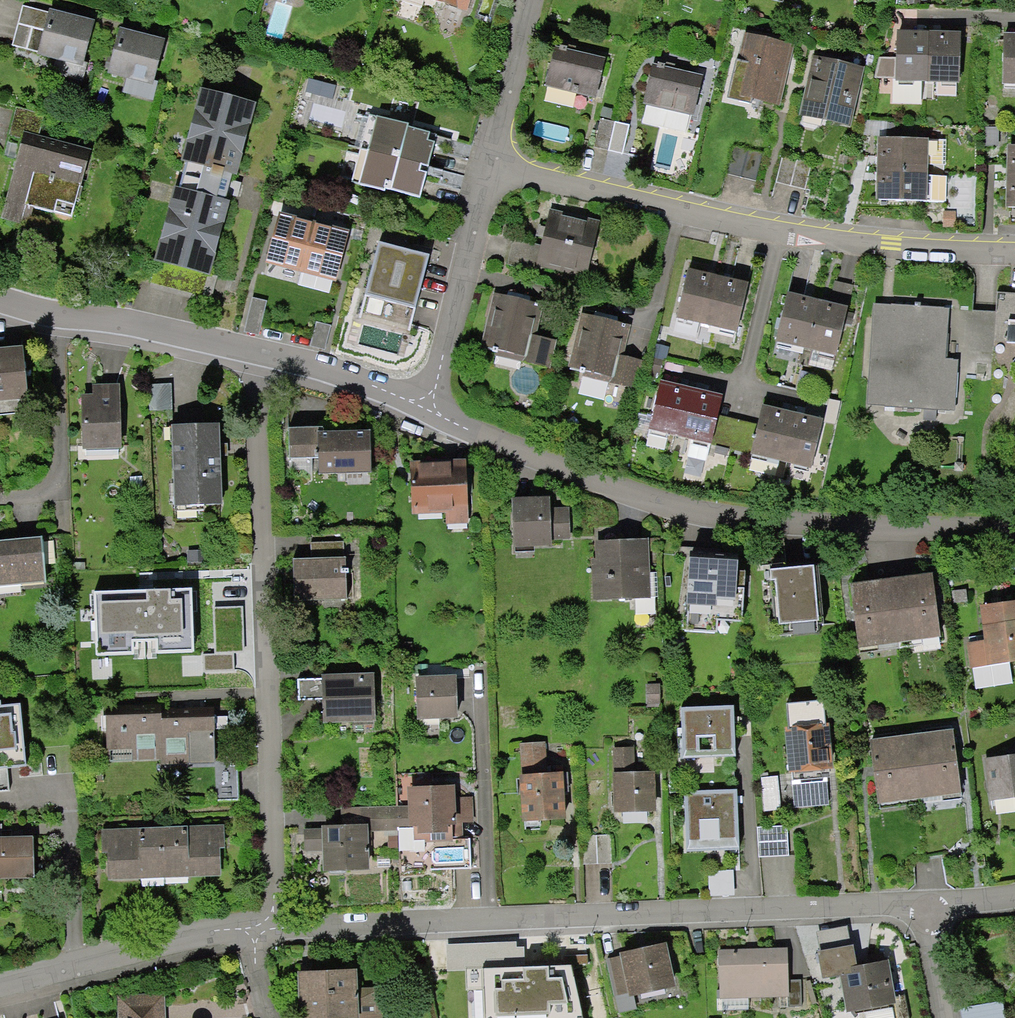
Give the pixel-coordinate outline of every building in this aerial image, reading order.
[(406,8),(466,28),(475,0),(408,0),(406,8)] [(102,24),(27,7),(14,52),(59,61),(55,77),(87,85),(102,24)] [(170,43),(123,32),(112,76),(127,80),(123,96),(154,104),(170,43)] [(931,37),(897,37),(897,85),(931,86),(931,37)] [(965,37),(931,37),(931,86),(964,86),(965,37)] [(1003,38),(1003,86),(1014,86),(1014,38),(1003,38)] [(784,106),(797,50),(749,39),(741,75),(730,72),(723,106),(751,112),(754,99),(784,106)] [(609,62),(561,50),(552,87),(600,99),(609,62)] [(819,60),(805,116),(854,128),(868,71),(819,60)] [(649,107),(693,117),(701,81),(657,71),(649,107)] [(153,285),(208,301),(257,104),(206,92),(153,285)] [(371,118),(364,150),(434,166),(440,140),(402,132),(403,125),(371,118)] [(632,127),(602,119),(594,148),(624,156),(632,127)] [(1002,128),(987,128),(986,148),(1001,149),(1002,128)] [(22,136),(2,220),(31,227),(34,212),(76,222),(92,152),(22,136)] [(878,140),(878,168),(928,168),(928,140),(878,140)] [(1006,177),(1014,177),(1014,147),(1006,147),(1006,177)] [(767,157),(736,149),(729,178),(760,186),(767,157)] [(428,199),(434,166),(364,150),(356,186),(391,194),(392,190),(428,199)] [(816,164),(783,157),(777,186),(809,193),(816,164)] [(878,168),(878,196),(927,197),(928,168),(878,168)] [(1005,206),(1014,207),(1014,177),(1006,177),(1005,206)] [(602,225),(550,214),(543,247),(539,264),(591,275),(602,225)] [(312,275),(322,226),(289,219),(279,269),(312,275)] [(344,282),(354,232),(322,226),(312,275),(344,282)] [(543,247),(517,241),(511,265),(537,271),(543,247)] [(434,258),(378,243),(357,319),(413,334),(434,258)] [(709,324),(720,276),(689,269),(678,317),(709,324)] [(742,332),(754,284),(720,276),(709,324),(742,332)] [(838,282),(834,303),(852,306),(856,285),(838,282)] [(812,346),(822,300),(791,293),(781,339),(812,346)] [(541,305),(495,296),(483,359),(543,370),(549,336),(536,334),(541,305)] [(271,302),(255,298),(247,334),(263,338),(271,302)] [(842,353),(852,306),(834,303),(822,300),(812,346),(842,353)] [(954,307),(875,304),(873,358),(952,361),(954,307)] [(627,328),(588,319),(576,368),(615,377),(620,354),(627,328)] [(0,350),(0,404),(36,400),(30,347),(0,350)] [(648,360),(620,354),(615,377),(613,386),(642,392),(648,360)] [(952,361),(873,358),(871,406),(959,409),(961,361),(952,361)] [(97,395),(85,395),(88,450),(127,448),(124,381),(96,382),(97,395)] [(682,438),(694,391),(667,384),(654,431),(682,438)] [(172,386),(147,386),(147,412),(172,412),(172,386)] [(712,446),(725,399),(694,391),(682,438),(712,446)] [(797,416),(768,410),(759,456),(787,462),(797,416)] [(818,468),(827,422),(797,416),(787,462),(818,468)] [(226,424),(178,424),(178,504),(226,504),(226,424)] [(328,427),(292,428),(292,459),(323,458),(323,476),(376,474),(375,434),(328,435),(328,427)] [(470,466),(415,468),(417,518),(448,517),(449,528),(473,527),(470,466)] [(556,500),(514,502),(516,553),(559,551),(559,544),(575,544),(573,510),(557,511),(556,500)] [(0,541),(0,589),(52,584),(48,536),(0,541)] [(652,543),(593,544),(595,601),(653,600),(652,543)] [(212,553),(187,553),(187,565),(212,565),(212,553)] [(352,601),(350,560),(300,562),(302,603),(352,601)] [(719,561),(700,560),(694,627),(725,630),(725,635),(750,637),(755,584),(747,584),(748,571),(718,569),(719,561)] [(786,576),(772,577),(772,591),(779,591),(781,636),(777,636),(778,651),(801,650),(800,638),(833,636),(830,583),(787,586),(786,576)] [(941,577),(898,581),(905,645),(948,640),(941,577)] [(898,581),(856,586),(863,650),(905,645),(898,581)] [(192,588),(94,591),(97,656),(194,653),(192,588)] [(985,607),(988,639),(971,641),(974,669),(1014,664),(1014,604),(985,607)] [(379,724),(378,677),(331,678),(332,725),(379,724)] [(463,681),(422,683),(423,722),(464,720),(463,681)] [(663,687),(650,688),(650,707),(664,707),(663,687)] [(31,765),(26,705),(8,706),(7,699),(0,699),(0,768),(31,765)] [(831,702),(792,705),(796,775),(835,772),(831,702)] [(167,705),(108,708),(110,755),(161,753),(161,763),(222,760),(220,711),(168,713),(167,705)] [(741,705),(688,707),(691,769),(744,766),(741,705)] [(959,732),(916,737),(923,801),(966,796),(959,732)] [(916,737),(874,742),(881,805),(923,801),(916,737)] [(575,817),(574,771),(552,772),(551,747),(523,748),(526,819),(575,817)] [(660,810),(659,773),(637,774),(636,748),(617,748),(619,812),(660,810)] [(988,761),(992,801),(1014,799),(1014,758),(988,761)] [(464,835),(462,786),(414,788),(416,837),(464,835)] [(742,789),(689,791),(692,853),(745,850),(742,789)] [(790,825),(759,827),(761,860),(793,858),(791,833),(790,825)] [(375,873),(374,826),(327,827),(328,874),(375,873)] [(231,827),(167,830),(169,879),(225,877),(224,851),(232,851),(231,827)] [(167,830),(106,833),(107,855),(112,855),(113,881),(169,879),(167,830)] [(611,838),(580,839),(581,868),(611,867),(611,838)] [(0,840),(0,876),(39,875),(38,839),(0,840)] [(737,872),(712,873),(713,898),(738,897),(737,872)] [(627,959),(611,963),(624,1015),(642,1011),(639,999),(685,988),(673,942),(626,954),(627,959)] [(793,949),(720,950),(722,1011),(750,1011),(750,997),(791,996),(791,1012),(806,1012),(805,982),(794,982),(793,949)] [(555,952),(498,954),(501,1014),(557,1012),(555,952)] [(843,971),(850,1015),(863,1013),(864,1017),(913,1017),(911,1000),(901,1002),(896,963),(843,971)] [(476,966),(458,966),(460,1000),(477,999),(476,966)] [(306,977),(307,1017),(390,1017),(389,993),(361,994),(360,975),(306,977)] [(120,1000),(121,1017),(167,1017),(166,998),(120,1000)]
